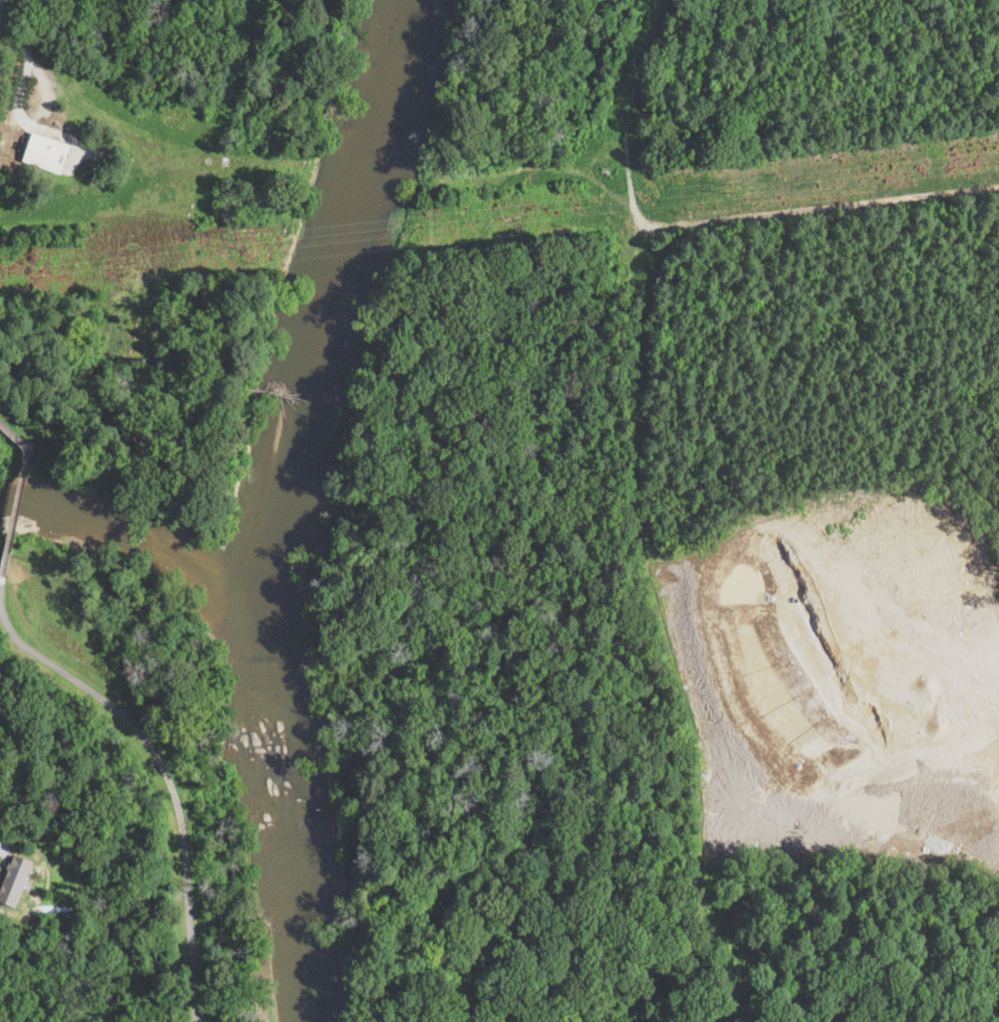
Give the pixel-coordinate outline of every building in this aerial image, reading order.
[(61,172),(60,174),(23,161),(33,132),(70,145),(61,172)] [(12,853),(0,889),(0,901),(17,906),(32,859),(12,853)]
